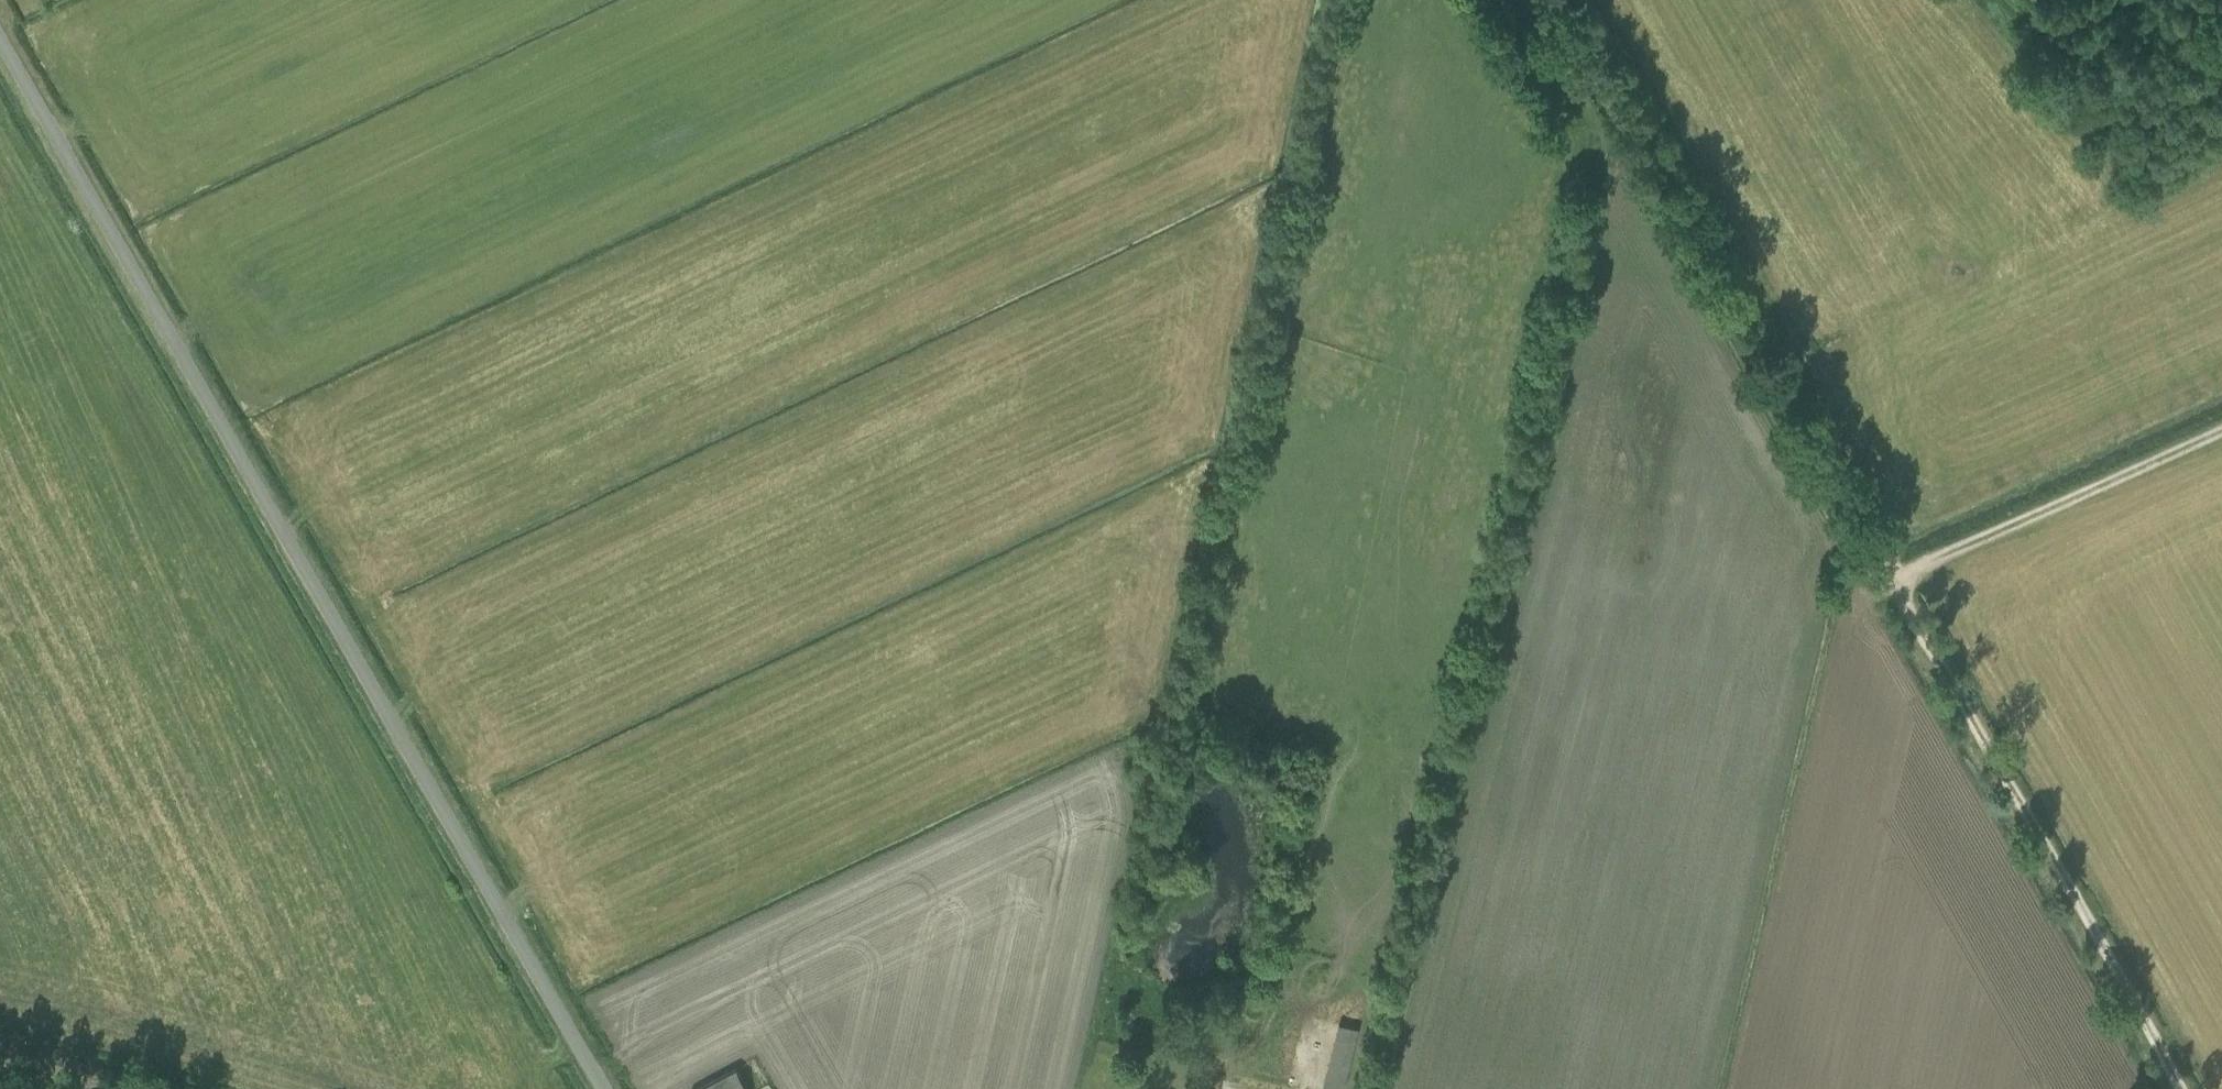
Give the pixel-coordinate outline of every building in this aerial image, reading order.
[(1152,845),(1152,854),(1158,860),(1168,858),(1170,847),(1162,840),(1152,845)] [(1330,1088),(1342,1088),(1353,1044),(1340,1041),(1329,1088),(1330,1088)] [(735,1068),(699,1088),(747,1088),(735,1068)]
